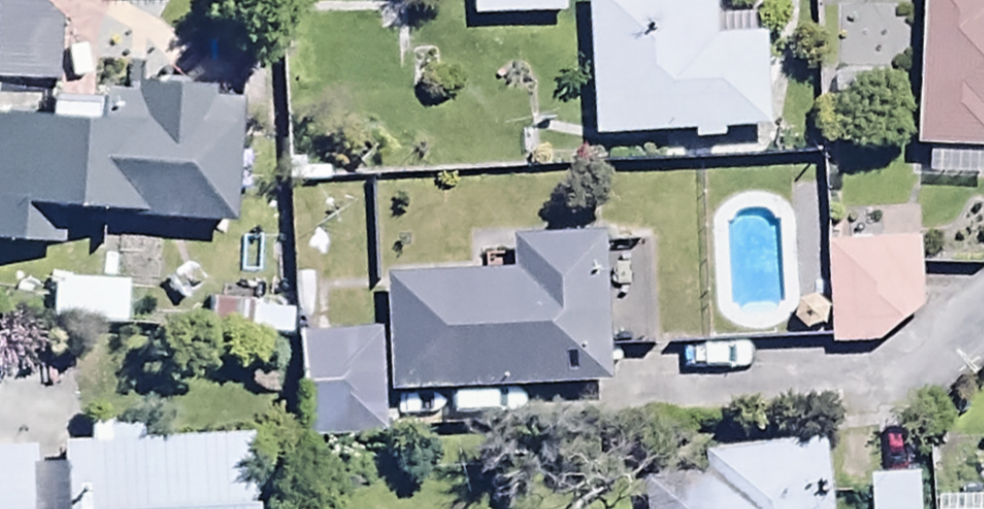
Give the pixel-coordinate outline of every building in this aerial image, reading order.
[(475,16),(567,15),(567,0),(475,0),(475,16)] [(600,138),(697,132),(697,140),(729,139),(728,130),(773,128),(768,34),(757,35),(756,16),(720,18),(719,0),(592,0),(600,138)] [(917,149),(936,150),(934,179),(981,182),(983,152),(983,0),(928,0),(917,149)] [(63,209),(229,223),(241,93),(101,81),(99,102),(47,97),(45,119),(0,115),(0,238),(60,243),(63,209)] [(395,392),(611,378),(600,231),(519,236),(521,273),(388,281),(395,392)] [(923,240),(830,245),(833,346),(879,345),(924,311),(923,240)] [(289,305),(207,297),(203,335),(285,343),(289,305)] [(386,332),(297,335),(300,442),(389,439),(386,332)] [(26,464),(26,447),(0,447),(0,508),(251,508),(250,437),(139,439),(138,422),(58,424),(59,463),(26,464)] [(983,498),(983,442),(936,443),(937,508),(983,508),(983,498)] [(830,443),(707,453),(709,474),(677,476),(680,508),(835,508),(830,443)] [(921,468),(872,470),(873,508),(923,508),(921,468)]
